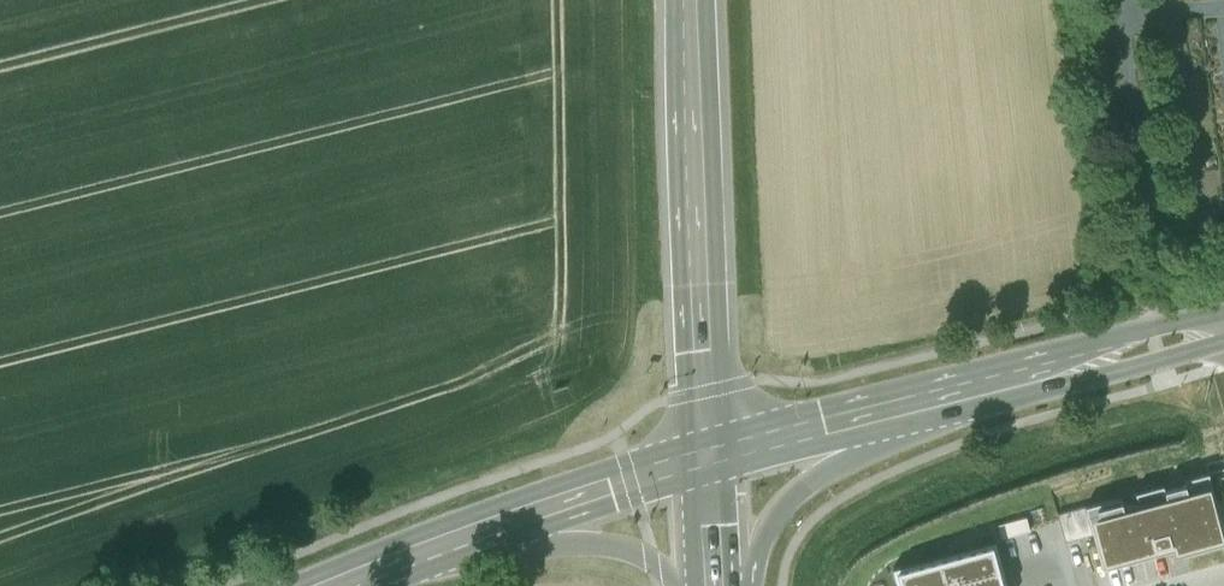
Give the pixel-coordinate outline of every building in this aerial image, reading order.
[(1102,569),(1169,551),(1171,558),(1223,543),(1223,534),(1210,482),(1186,489),(1185,484),(1164,490),(1165,495),(1122,506),(1121,502),(1096,508),(1098,513),(1088,516),(1102,569)] [(881,567),(886,585),(1012,585),(998,535),(881,567)]
